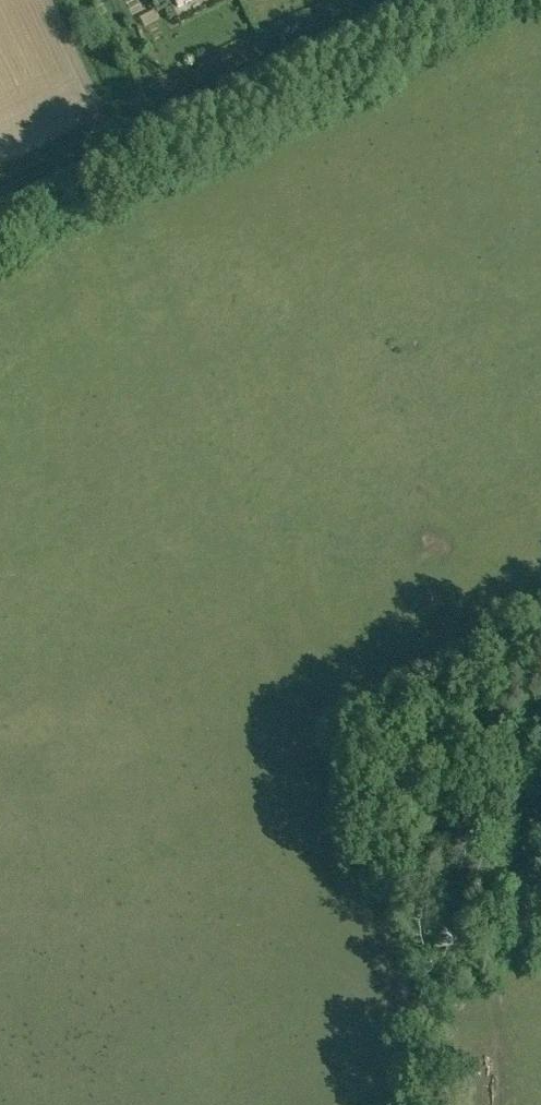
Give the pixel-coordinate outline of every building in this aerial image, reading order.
[(159,12),(176,4),(174,0),(153,0),(159,12)] [(176,4),(179,10),(199,0),(174,0),(176,4)]
